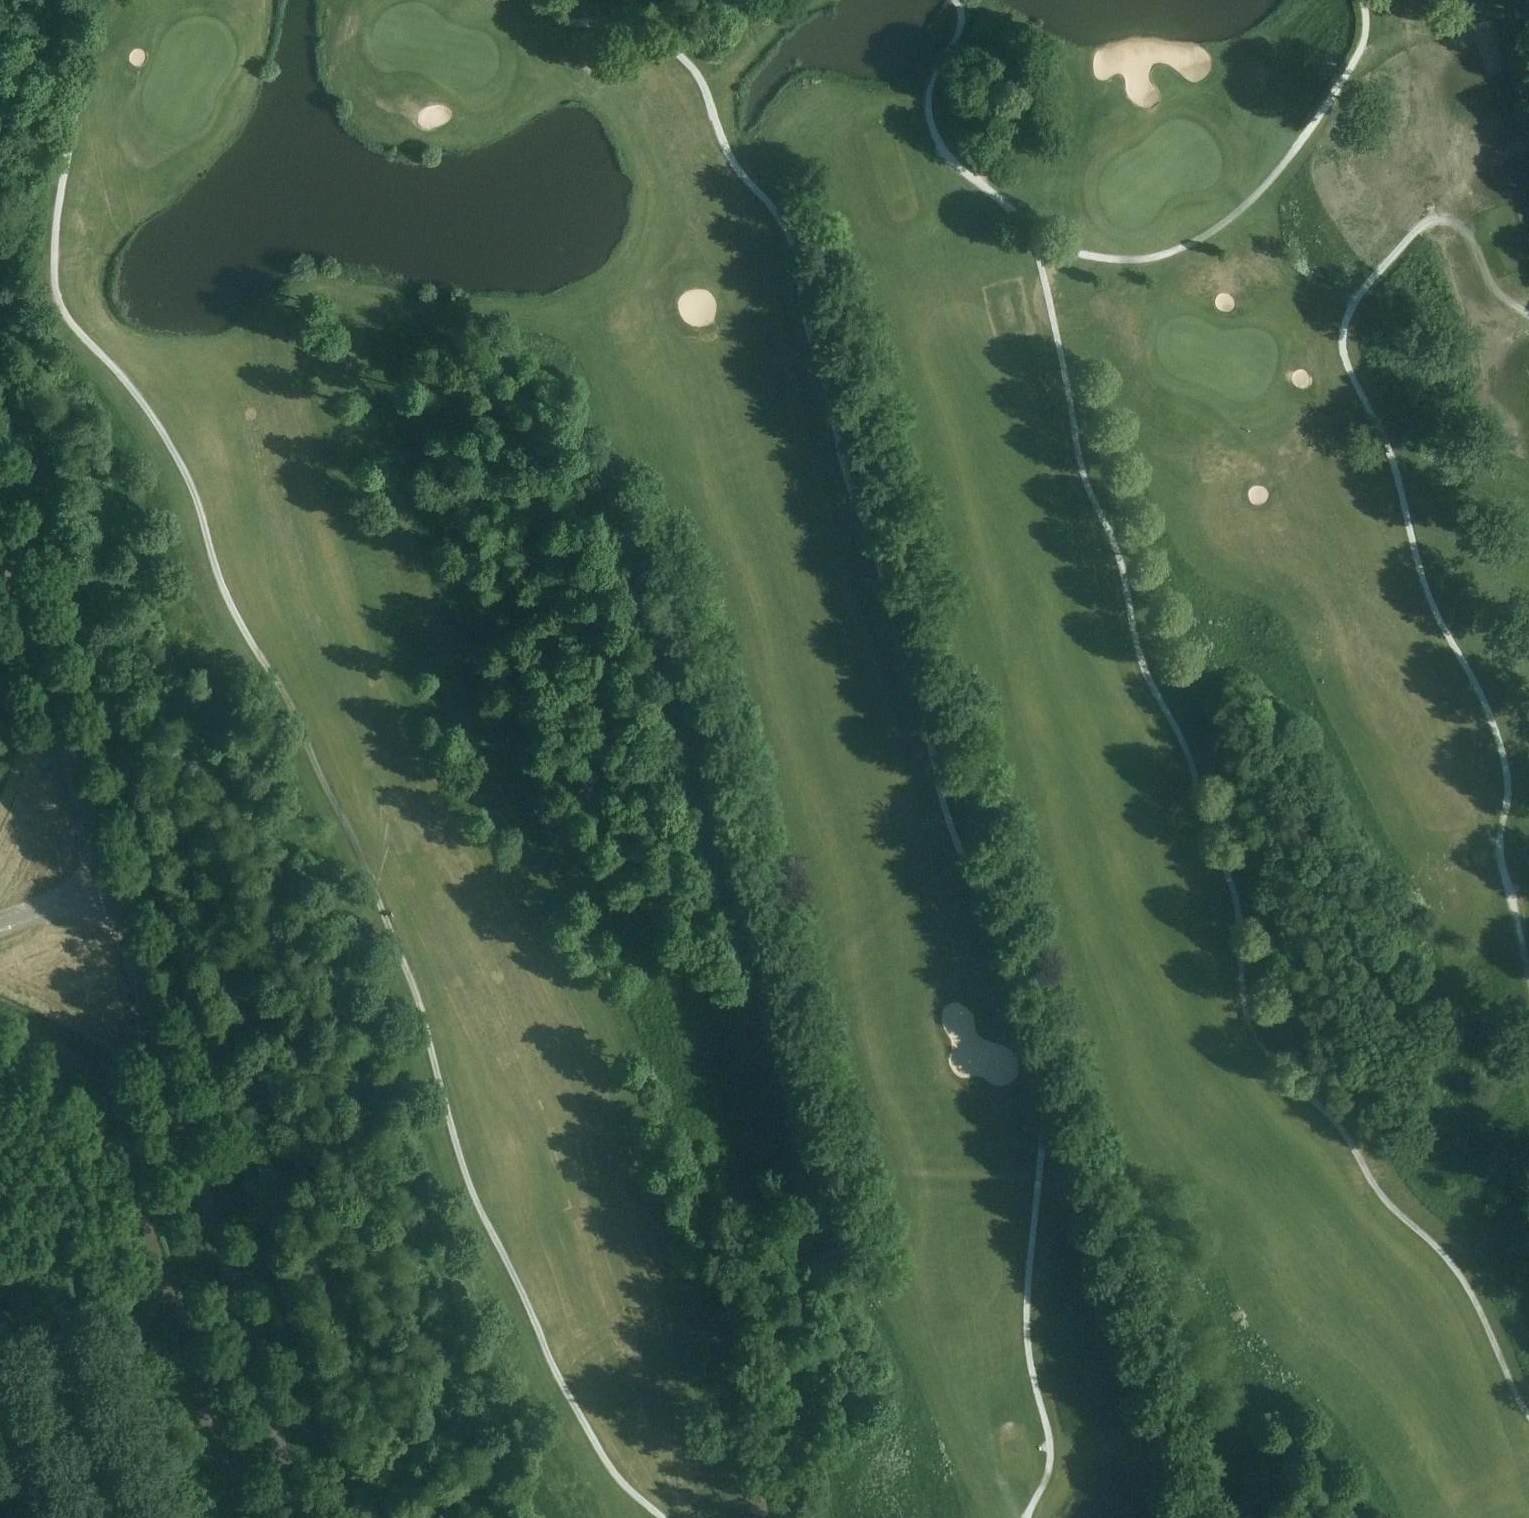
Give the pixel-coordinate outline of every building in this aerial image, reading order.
[(1129,118),(1126,104),(1111,107),(1113,121),(1129,118)] [(1221,307),(1233,304),(1231,290),(1218,292),(1221,307)] [(1305,365),(1293,373),(1301,385),(1313,377),(1305,365)]
